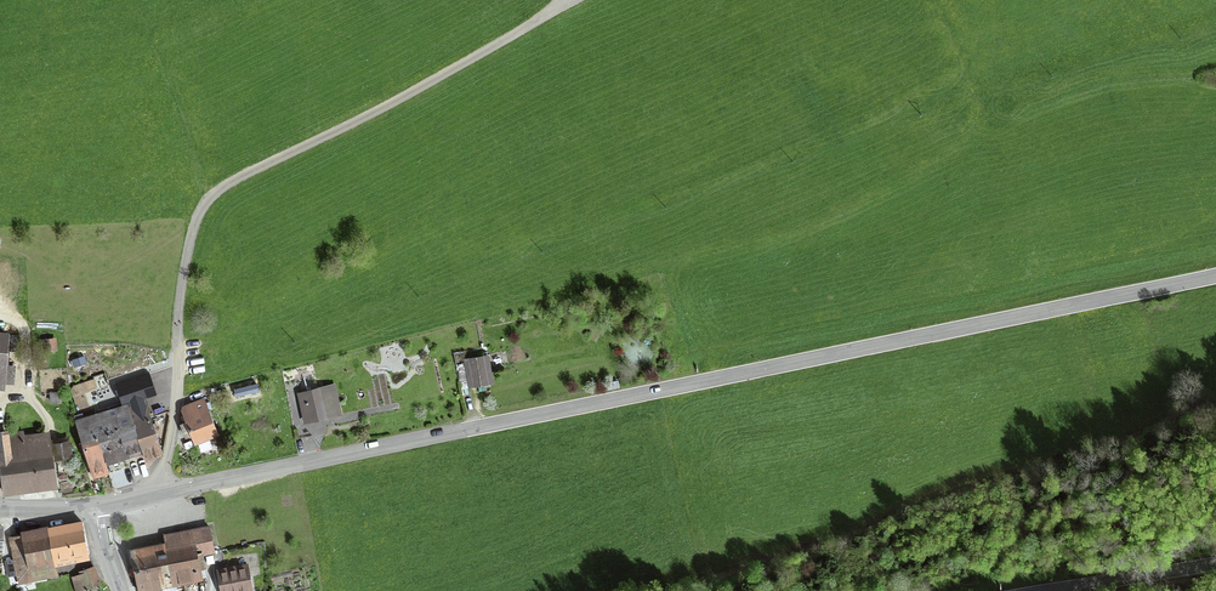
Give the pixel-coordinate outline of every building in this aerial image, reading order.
[(56,336),(40,337),(42,351),(57,349),(56,336)] [(488,353),(462,358),(468,388),(494,383),(488,353)] [(332,388),(296,395),(301,422),(338,415),(332,388)] [(59,391),(48,391),(49,401),(60,401),(59,391)] [(144,399),(76,420),(94,477),(109,472),(105,461),(144,449),(147,458),(161,453),(144,399)] [(203,402),(180,410),(191,441),(214,433),(203,402)] [(52,485),(46,431),(22,434),(21,430),(7,431),(7,427),(0,427),(0,490),(52,485)] [(68,438),(50,442),(54,459),(72,455),(68,438)] [(82,522),(8,536),(17,583),(54,576),(52,564),(89,557),(82,522)] [(208,528),(164,535),(166,545),(130,551),(137,590),(143,590),(202,581),(198,554),(212,551),(208,528)] [(218,569),(221,590),(252,590),(249,565),(218,569)] [(92,567),(79,571),(80,573),(84,586),(97,582),(92,567)] [(84,586),(80,573),(72,576),(76,589),(84,586)]
